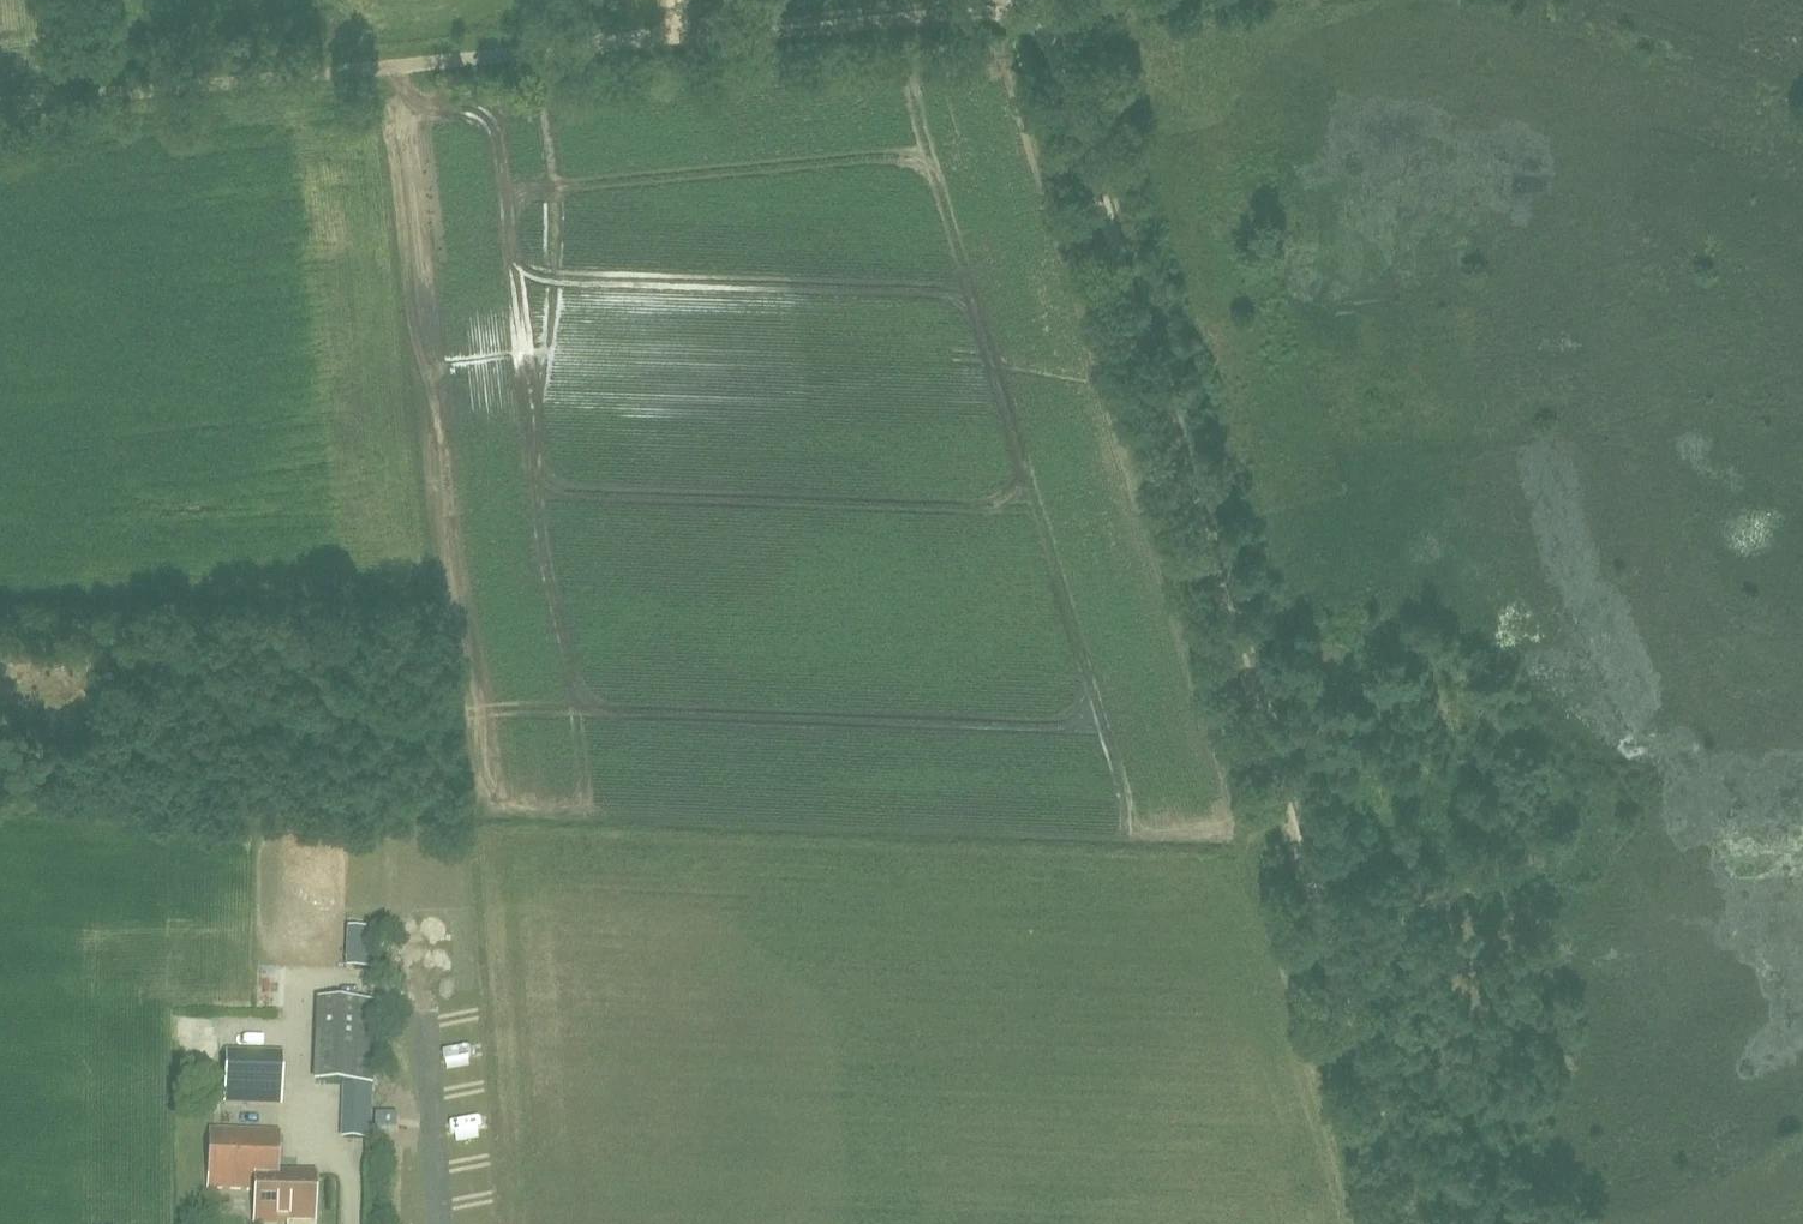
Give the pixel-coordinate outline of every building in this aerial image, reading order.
[(378,967),(379,927),(344,927),(344,967),(378,967)] [(374,1005),(321,1003),(318,1085),(371,1087),(374,1005)] [(226,1053),(224,1106),(281,1108),(283,1055),(226,1053)] [(209,1129),(207,1189),(255,1190),(254,1221),(313,1223),(314,1175),(277,1174),(279,1132),(209,1129)]
